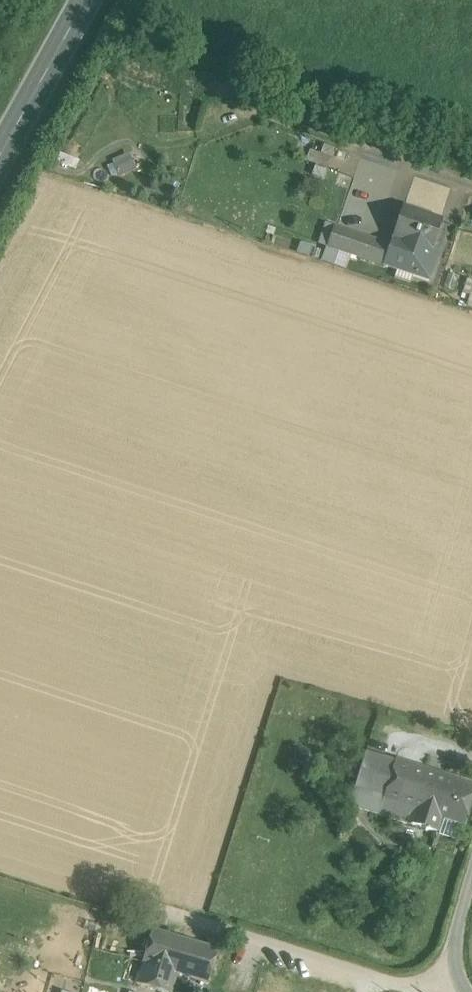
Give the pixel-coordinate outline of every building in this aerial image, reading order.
[(112,160),(119,175),(137,166),(130,151),(112,160)] [(440,221),(404,209),(394,237),(430,249),(431,248),(440,221)] [(392,245),(335,227),(328,246),(386,266),(392,245)] [(394,237),(394,238),(395,238),(392,245),(386,266),(399,270),(400,266),(413,270),(412,274),(428,280),(438,250),(431,248),(430,249),(394,237)] [(396,761),(367,752),(351,802),(380,812),(396,761)] [(427,771),(396,761),(380,812),(379,814),(426,829),(426,830),(428,831),(428,829),(436,832),(441,817),(416,809),(427,771)] [(427,771),(416,809),(441,817),(463,824),(471,796),(471,785),(427,771)] [(136,983),(167,991),(172,991),(177,974),(167,971),(177,937),(153,929),(136,983)] [(218,949),(177,937),(167,971),(177,974),(208,983),(218,949)]
